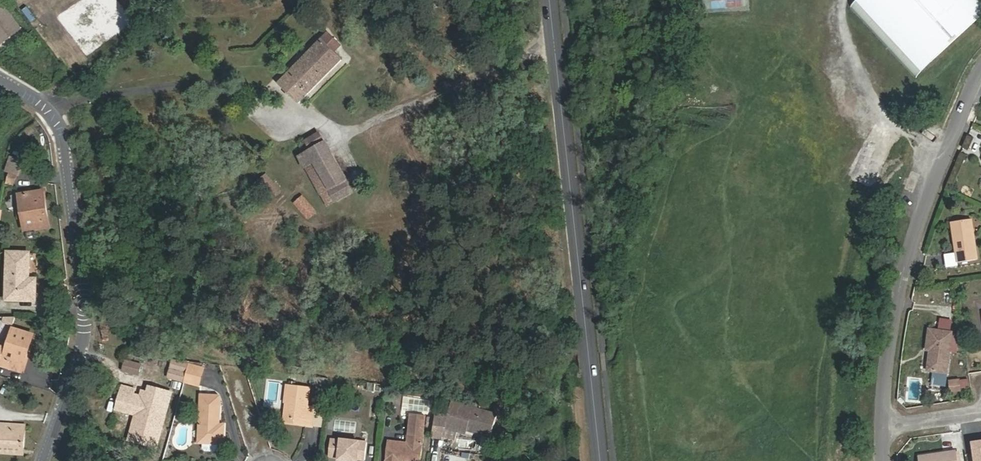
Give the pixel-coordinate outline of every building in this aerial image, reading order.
[(851,7),(916,78),(980,15),(980,0),(859,0),(851,7)] [(20,29),(0,2),(0,45),(20,29)] [(30,22),(35,17),(26,7),(21,11),(30,22)] [(281,82),(300,102),(343,57),(336,50),(340,46),(327,33),(281,82)] [(311,151),(324,144),(318,134),(306,141),(311,151)] [(304,168),(330,154),(324,144),(311,151),(299,158),(304,168)] [(320,194),(345,180),(330,154),(304,168),(310,178),(319,172),(329,189),(320,194)] [(9,155),(4,172),(20,177),(25,160),(9,155)] [(320,194),(329,189),(319,172),(310,178),(320,194)] [(267,175),(259,182),(272,197),(280,190),(267,175)] [(350,194),(345,180),(320,194),(327,205),(350,194)] [(45,192),(18,196),(23,231),(50,227),(45,192)] [(302,195),(294,203),(308,219),(317,211),(302,195)] [(972,221),(952,224),(959,262),(977,259),(972,221)] [(36,301),(36,288),(29,288),(29,279),(29,253),(7,253),(6,301),(36,301)] [(29,288),(36,288),(37,279),(29,279),(29,288)] [(12,370),(14,364),(24,368),(34,335),(13,329),(7,349),(3,361),(1,367),(12,370)] [(933,356),(930,356),(928,371),(946,373),(953,333),(930,330),(927,351),(931,352),(934,352),(933,356)] [(139,375),(142,366),(126,361),(123,371),(139,375)] [(14,364),(12,370),(22,373),(24,368),(14,364)] [(190,364),(185,382),(198,385),(203,368),(190,364)] [(970,389),(968,378),(948,381),(950,392),(970,389)] [(287,383),(285,401),(288,402),(287,418),(304,420),(304,423),(311,424),(314,405),(307,404),(309,386),(287,383)] [(117,409),(148,418),(153,401),(133,396),(135,389),(126,387),(125,393),(122,392),(117,409)] [(218,394),(201,393),(201,403),(200,441),(224,441),(224,428),(219,428),(219,423),(220,403),(220,396),(218,394)] [(403,397),(403,409),(424,410),(425,399),(403,397)] [(446,414),(435,412),(434,416),(432,435),(441,436),(444,425),(457,428),(458,424),(475,428),(475,427),(480,428),(479,429),(491,432),(496,411),(449,400),(446,414)] [(288,402),(285,401),(282,421),(304,423),(304,420),(287,418),(288,402)] [(385,440),(383,460),(399,460),(401,460),(420,460),(424,415),(410,414),(407,442),(385,440)] [(23,448),(24,425),(0,424),(0,447),(23,448)] [(328,454),(337,455),(347,456),(346,459),(355,459),(355,456),(363,457),(365,440),(349,438),(348,440),(329,437),(328,454)] [(972,442),(974,460),(980,460),(980,441),(972,442)] [(967,458),(956,459),(955,455),(955,453),(919,458),(920,460),(967,460),(967,458)]
